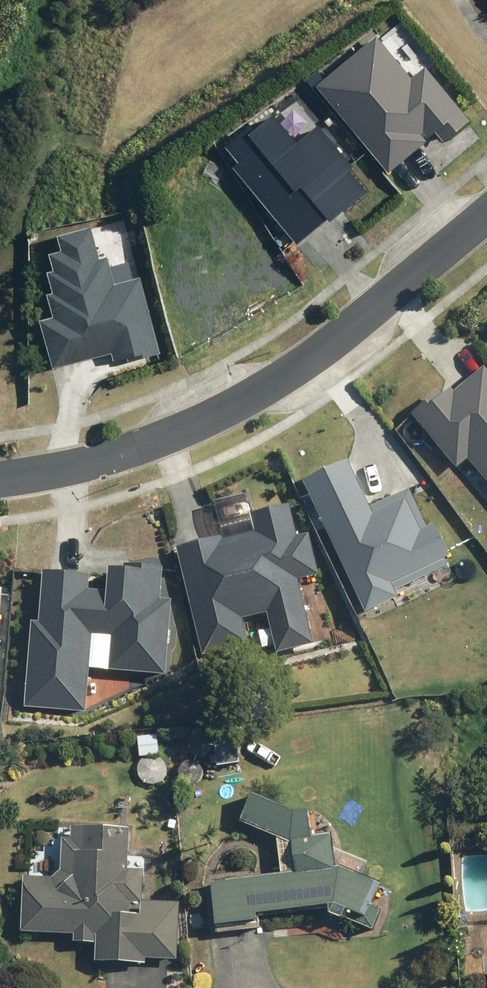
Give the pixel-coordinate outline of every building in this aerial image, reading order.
[(317,87),(389,172),(426,141),(421,135),(423,133),(428,139),(435,133),(443,141),(467,120),(423,69),(412,78),(377,37),(317,87)] [(232,167),(296,244),(327,218),(330,222),(366,192),(350,173),(353,170),(317,127),(296,144),(273,116),(253,133),(247,125),(222,146),(237,163),(232,167)] [(39,321),(51,370),(111,354),(113,361),(127,357),(129,361),(159,354),(139,278),(133,279),(128,261),(109,266),(107,257),(98,260),(90,228),(57,236),(61,252),(49,255),(54,271),(47,273),(52,293),(46,295),(52,317),(39,321)] [(484,368),(455,393),(452,389),(443,396),(440,392),(411,416),(458,471),(469,461),(486,482),(486,372),(484,368)] [(410,489),(371,508),(349,462),(303,484),(366,614),(399,598),(396,592),(450,566),(448,563),(454,560),(437,524),(429,528),(410,489)] [(257,533),(225,541),(224,538),(178,549),(205,658),(251,647),(245,621),(269,615),(279,654),(317,645),(301,581),(321,576),(311,535),(299,538),(290,506),(253,515),(257,533)] [(90,590),(91,577),(44,574),(40,623),(33,623),(26,710),(88,715),(92,671),(169,677),(175,603),(163,602),(165,569),(126,566),(126,572),(111,570),(109,591),(90,590)] [(155,736),(133,738),(136,758),(157,756),(155,736)] [(231,739),(210,741),(213,768),(234,766),(231,739)] [(273,840),(278,876),(204,885),(210,930),(248,925),(247,918),(326,908),(346,917),(344,922),(369,932),(377,914),(365,908),(375,886),(336,869),(331,870),(327,837),(305,840),(301,814),(287,816),(243,796),(232,822),(273,840)] [(69,937),(68,944),(91,946),(90,964),(140,967),(140,960),(171,962),(174,906),(138,904),(139,873),(122,872),(124,832),(66,829),(65,841),(57,841),(56,874),(48,873),(47,880),(19,878),(16,934),(69,937)] [(471,955),(470,935),(454,936),(455,956),(471,955)]
